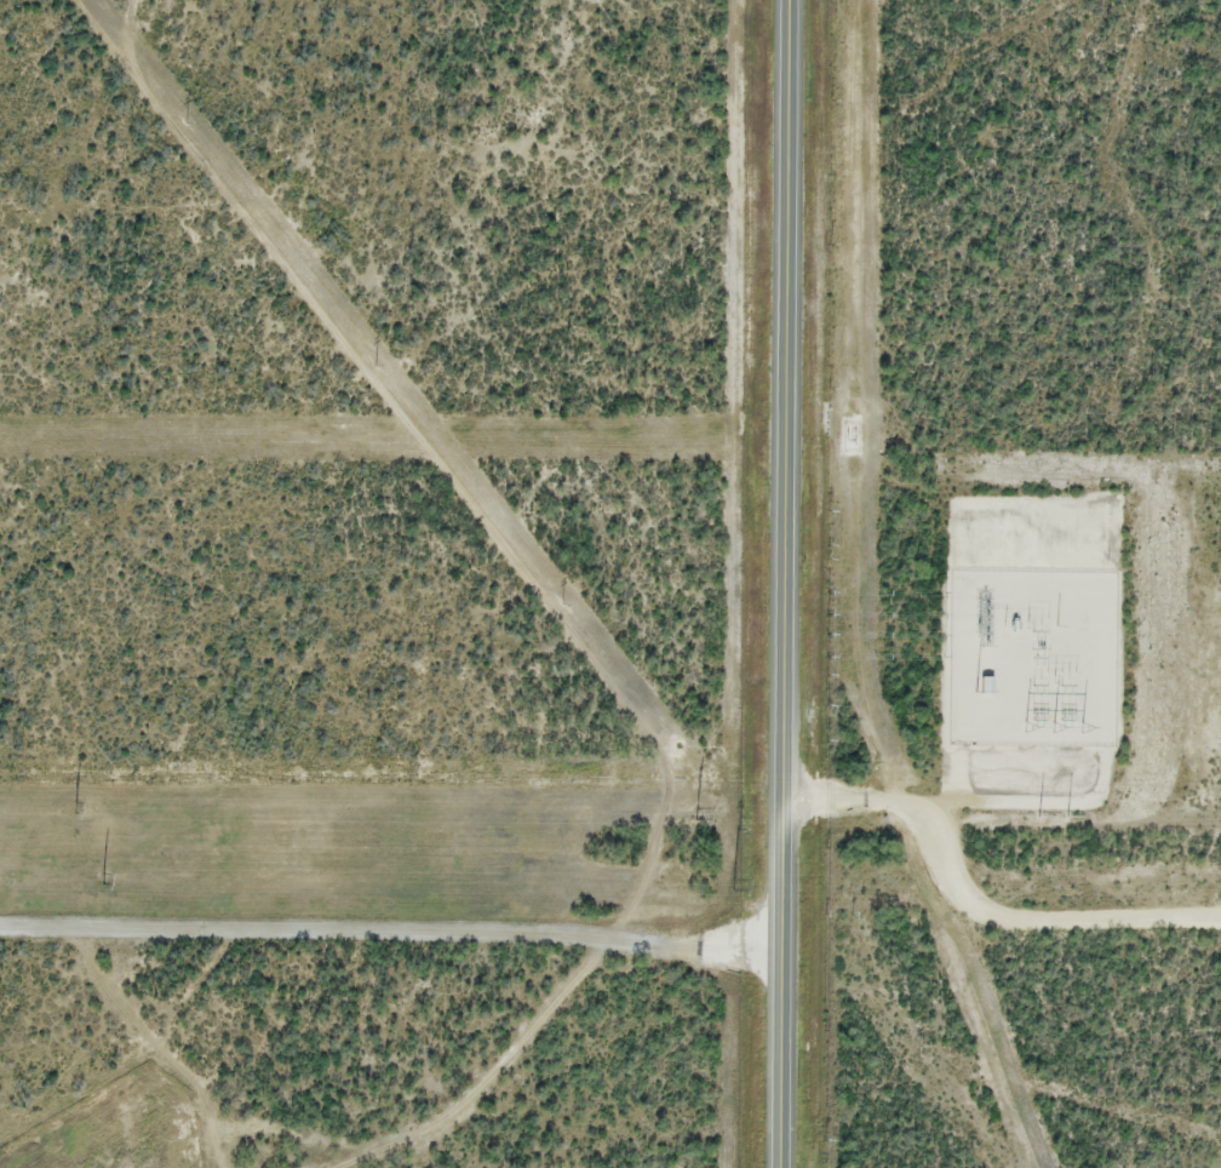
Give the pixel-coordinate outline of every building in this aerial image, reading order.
[(981,694),(981,676),(992,676),(992,694),(981,694)]
